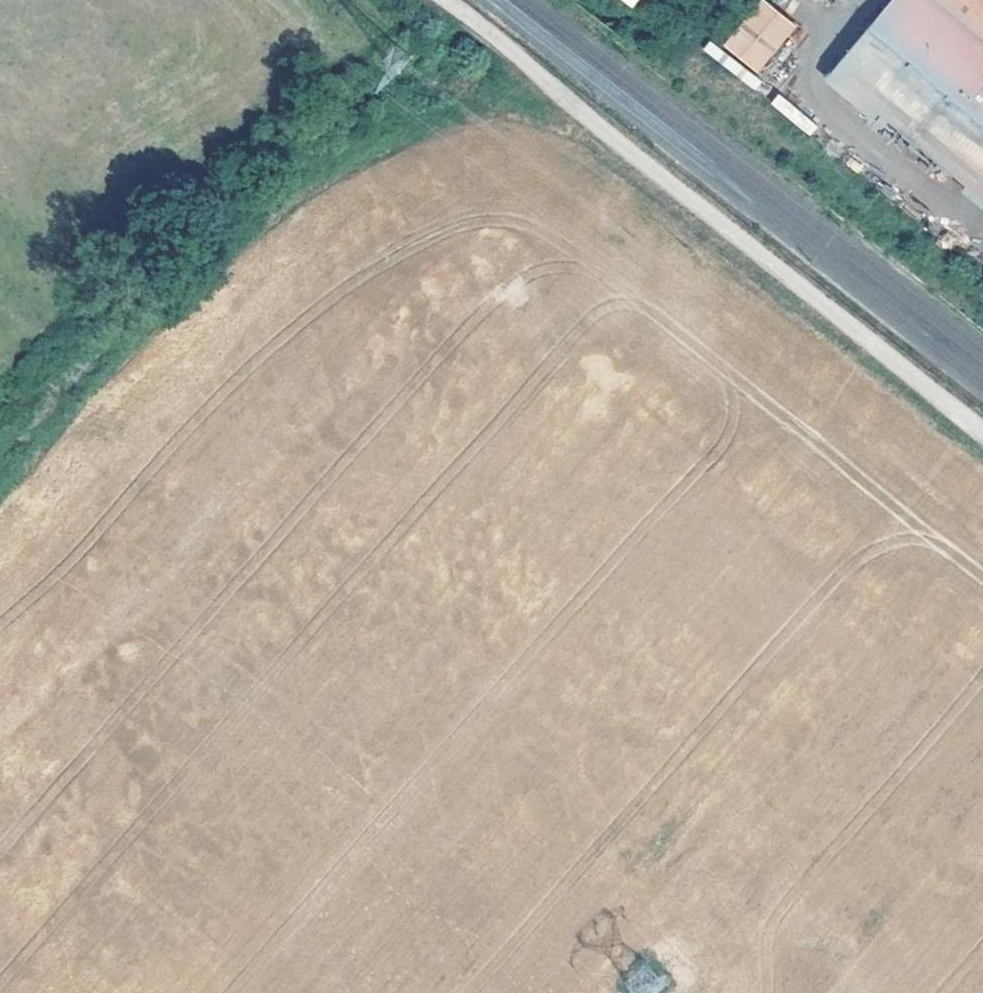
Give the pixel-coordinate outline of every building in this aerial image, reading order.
[(631,8),(639,0),(622,0),(631,8)] [(721,45),(755,73),(794,28),(761,0),(758,0),(721,45)] [(978,213),(982,207),(982,0),(889,0),(821,82),(978,213)] [(778,93),(770,103),(809,135),(817,126),(778,93)] [(975,225),(982,231),(982,215),(975,225)]
